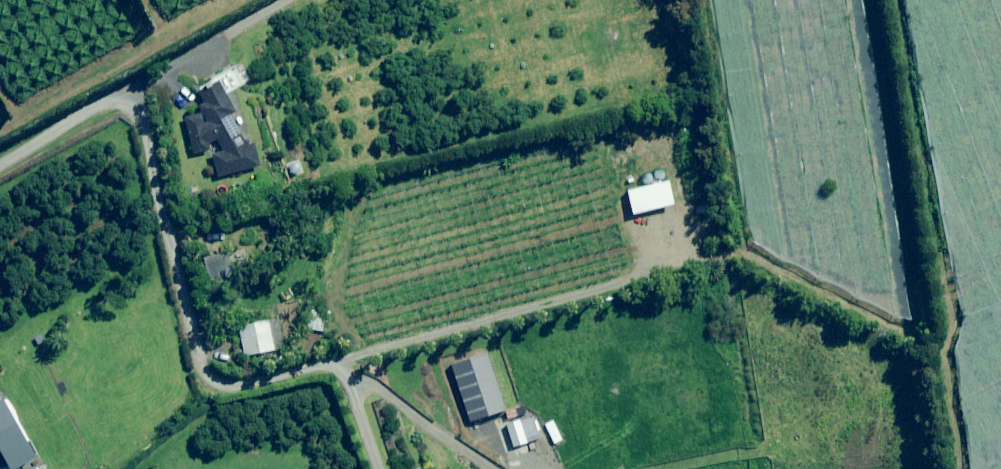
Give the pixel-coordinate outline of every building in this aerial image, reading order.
[(243,86),(236,68),(215,75),(218,85),(194,93),(201,114),(182,120),(194,155),(210,150),(208,143),(218,140),(222,152),(211,155),(219,179),(260,165),(252,143),(244,146),(226,92),(243,86)] [(528,217),(524,200),(513,203),(517,219),(528,217)] [(530,245),(523,246),(526,262),(532,261),(530,245)] [(235,276),(229,253),(204,260),(209,282),(235,276)] [(330,312),(312,310),(309,331),(328,333),(330,312)] [(285,349),(279,320),(241,327),(247,356),(285,349)] [(4,449),(14,468),(39,456),(8,395),(2,398),(0,395),(0,451),(4,449)] [(539,439),(532,417),(507,425),(513,447),(539,439)] [(548,434),(540,437),(548,462),(556,460),(548,434)]
